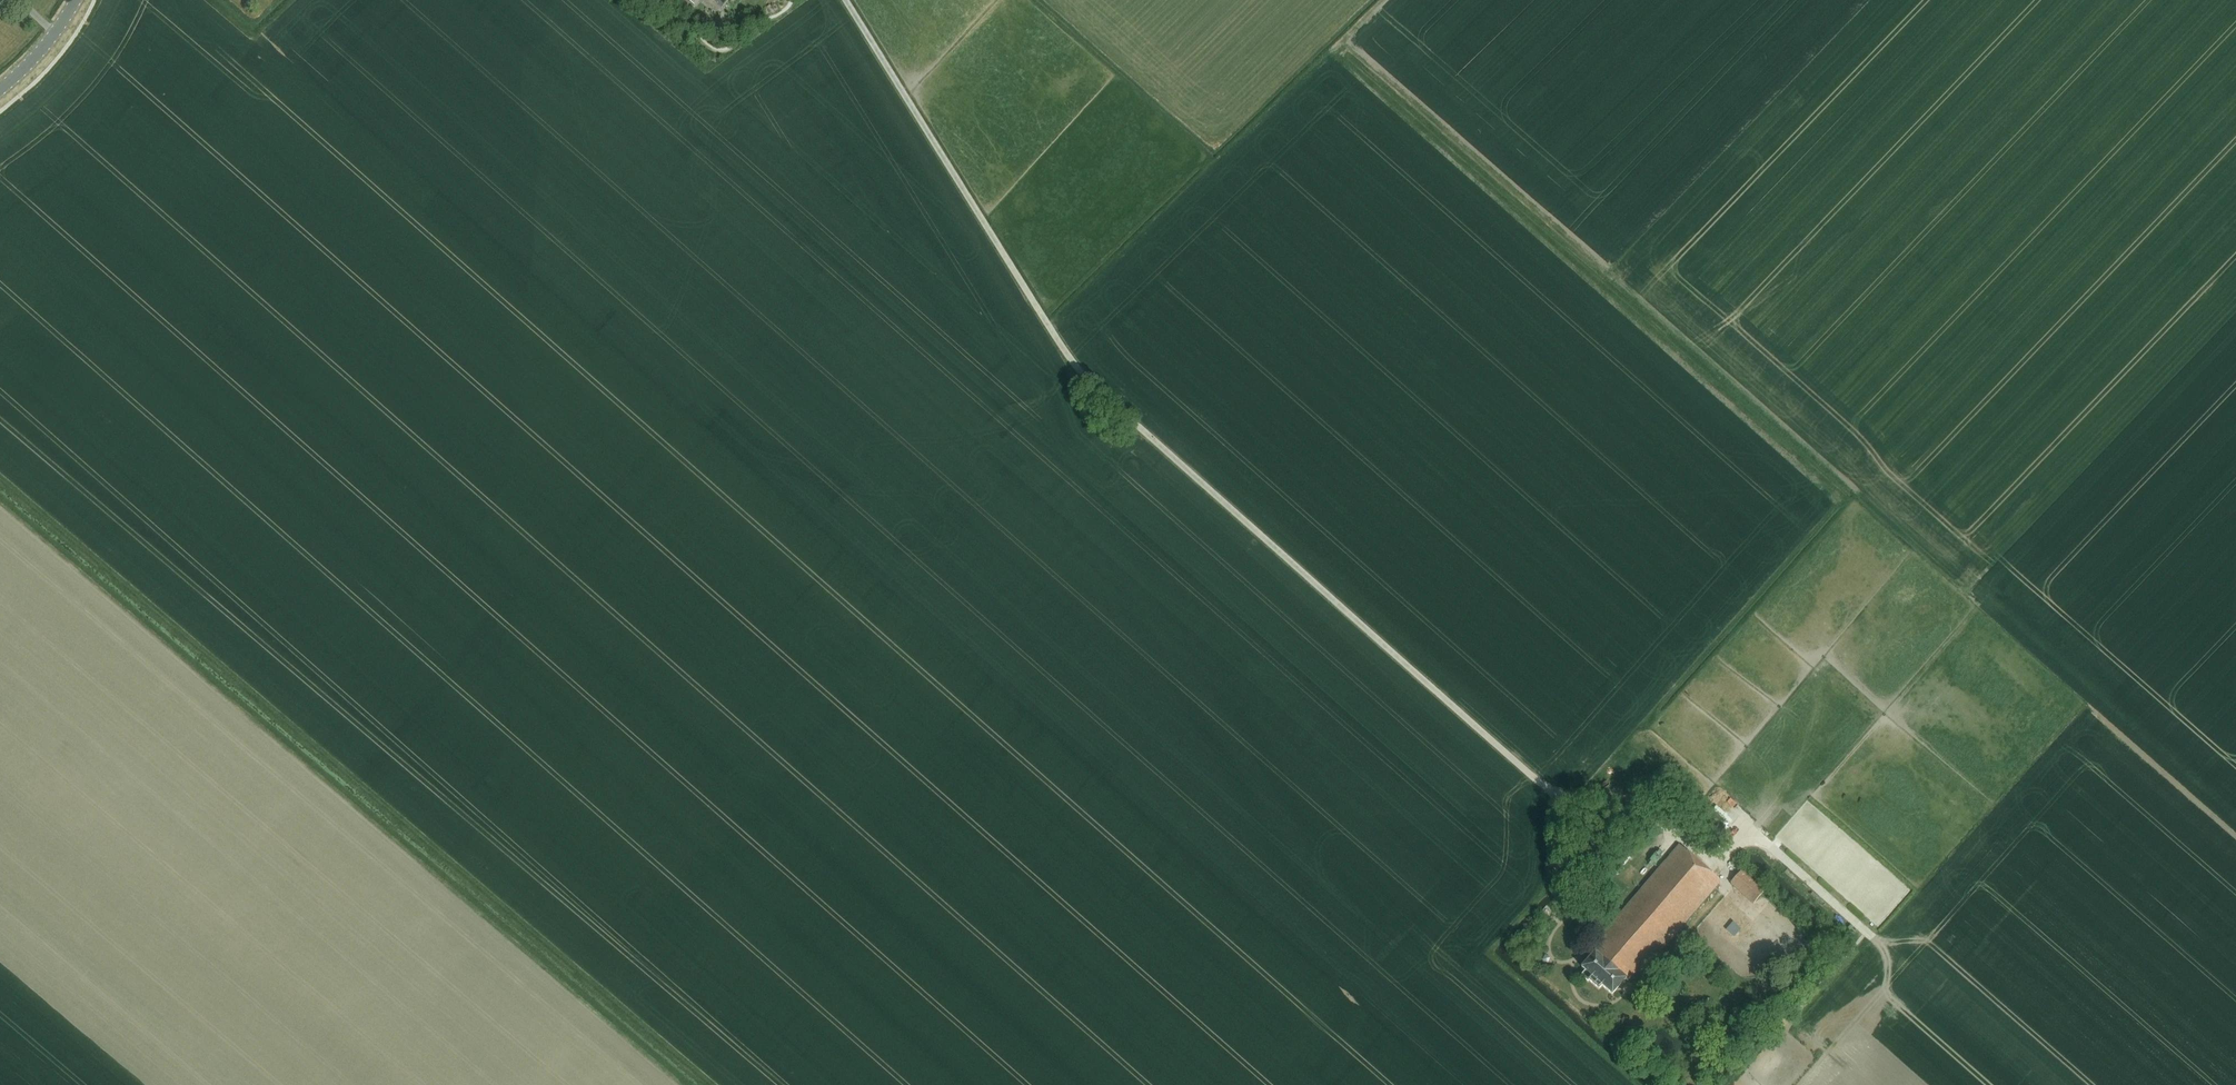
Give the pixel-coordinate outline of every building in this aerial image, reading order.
[(690,0),(682,0),(681,2),(690,10),(695,4),(690,0)] [(1720,883),(1719,880),(1680,845),(1602,932),(1604,934),(1591,949),(1594,951),(1580,966),(1584,969),(1580,974),(1587,980),(1588,979),(1598,987),(1601,984),(1611,993),(1624,978),(1627,980),(1636,969),(1640,973),(1720,883)] [(1754,905),(1766,891),(1742,871),(1730,883),(1754,905)] [(1688,958),(1692,961),(1701,950),(1697,947),(1688,958)]
